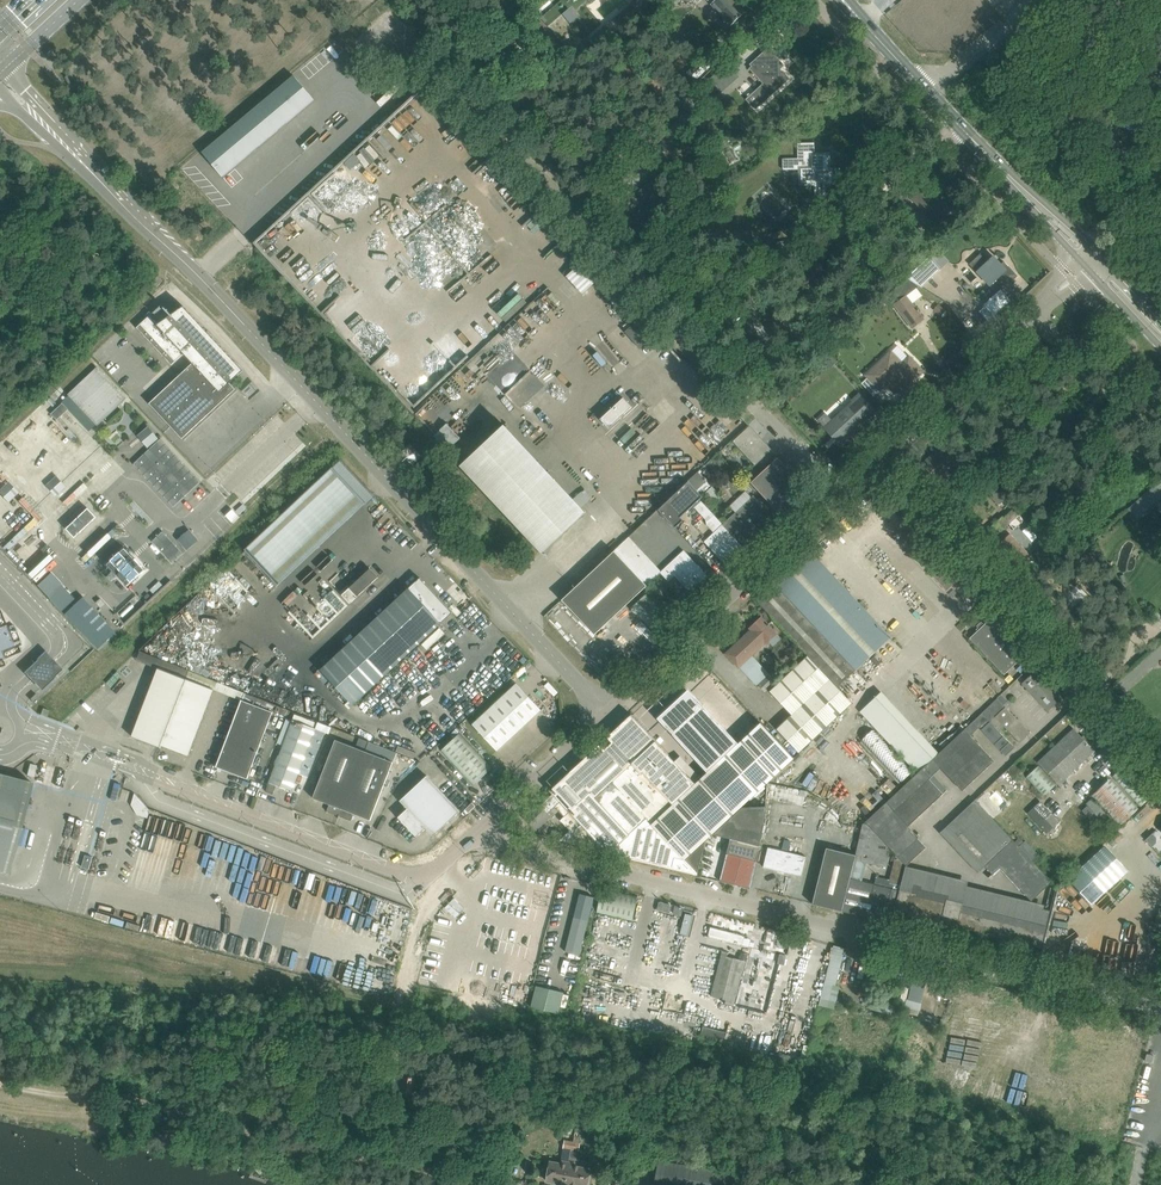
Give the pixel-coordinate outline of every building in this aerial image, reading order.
[(745,12),(734,0),(710,0),(712,2),(710,5),(730,26),(745,12)] [(591,33),(566,9),(549,27),(576,53),(586,42),(584,40),(591,33)] [(608,23),(597,33),(588,40),(595,49),(615,32),(608,23)] [(1012,32),(1015,36),(1023,30),(1020,26),(1012,32)] [(785,66),(768,48),(754,61),(756,63),(748,69),(762,85),(754,92),(763,102),(789,79),(785,75),(785,74),(781,69),(785,66)] [(719,57),(712,49),(687,73),(695,80),(719,57)] [(722,89),(736,77),(731,72),(718,84),(722,89)] [(222,177),(314,100),(294,76),(202,153),(222,177)] [(356,87),(345,97),(359,113),(370,103),(356,87)] [(1122,111),(1116,120),(1131,131),(1138,122),(1122,111)] [(830,168),(830,152),(814,153),(814,143),(797,144),(797,159),(782,159),(783,170),(798,169),(798,186),(814,185),(815,200),(826,200),(826,186),(829,186),(829,184),(841,184),(840,167),(830,168)] [(366,166),(379,155),(369,144),(356,156),(366,166)] [(948,210),(924,184),(911,197),(935,223),(948,210)] [(892,223),(881,231),(886,237),(896,228),(892,223)] [(910,257),(902,247),(897,251),(904,261),(910,257)] [(972,266),(977,271),(997,294),(984,307),(979,311),(988,321),(1010,299),(1001,290),(1016,276),(1002,262),(1000,264),(993,256),(987,262),(982,256),(972,266)] [(919,286),(922,288),(941,270),(929,257),(906,278),(919,286)] [(564,274),(580,292),(592,281),(576,263),(564,274)] [(158,276),(152,282),(157,287),(163,280),(158,276)] [(887,296),(894,305),(912,329),(925,319),(907,295),(919,286),(906,278),(887,296)] [(506,322),(527,302),(518,293),(507,302),(503,298),(492,308),(506,322)] [(1077,308),(1079,306),(1076,303),(1071,308),(1074,311),(1077,308)] [(208,331),(207,331),(184,306),(182,308),(178,304),(169,312),(165,307),(164,308),(161,305),(137,328),(172,365),(182,355),(183,356),(185,354),(193,362),(149,403),(184,440),(183,438),(235,389),(237,391),(228,381),(229,378),(232,381),(244,370),(208,332),(209,332),(208,331)] [(941,305),(936,311),(941,316),(946,310),(941,305)] [(828,351),(821,359),(829,367),(836,359),(828,351)] [(907,385),(922,371),(919,368),(919,367),(920,365),(917,362),(915,362),(914,363),(910,359),(901,367),(889,354),(873,369),(875,370),(868,377),(880,389),(886,383),(900,397),(909,388),(907,385)] [(84,417),(87,414),(98,426),(126,398),(97,367),(68,394),(82,409),(79,411),(84,417)] [(869,418),(876,411),(860,395),(854,401),(855,403),(842,416),(841,415),(834,422),(832,420),(831,420),(825,413),(818,420),(840,445),(849,436),(848,434),(868,416),(869,418)] [(600,419),(609,429),(632,407),(623,397),(600,419)] [(68,409),(63,403),(51,414),(57,420),(68,409)] [(445,423),(434,435),(449,449),(460,437),(445,423)] [(496,423),(452,464),(534,551),(577,511),(496,423)] [(770,450),(770,449),(749,427),(734,441),(755,464),(770,450)] [(160,439),(133,464),(173,507),(200,482),(160,439)] [(406,457),(415,449),(410,444),(402,452),(406,457)] [(924,474),(933,484),(957,461),(943,445),(918,468),(922,472),(921,473),(923,475),(924,474)] [(1005,500),(964,455),(957,461),(998,505),(1005,500)] [(813,496),(801,483),(794,475),(778,457),(750,482),(786,521),(788,519),(794,514),(813,496)] [(327,466),(240,547),(272,582),(360,501),(327,466)] [(698,472),(689,481),(702,496),(703,495),(712,487),(707,482),(698,472)] [(1160,500),(1160,480),(1127,509),(1137,520),(1160,500)] [(689,481),(658,510),(673,526),(675,528),(683,520),(680,517),(693,505),(699,499),(702,496),(689,481)] [(738,516),(725,527),(745,549),(752,542),(764,530),(774,521),(754,500),(746,491),(730,506),(738,515),(738,516)] [(699,499),(693,505),(707,521),(708,525),(716,534),(708,542),(729,564),(745,549),(725,527),(699,499)] [(88,509),(67,529),(76,538),(97,518),(88,509)] [(232,509),(226,515),(232,522),(238,516),(232,509)] [(1013,509),(1002,517),(1009,524),(1019,515),(1013,509)] [(1009,524),(1014,529),(1024,520),(1019,514),(1019,515),(1009,524)] [(174,537),(184,547),(194,536),(184,526),(174,537)] [(163,531),(152,541),(172,563),(183,553),(163,531)] [(1010,534),(994,549),(1013,570),(1030,555),(1010,534)] [(48,554),(27,574),(31,578),(57,554),(46,544),(42,548),(48,554)] [(922,545),(912,555),(946,591),(956,581),(922,545)] [(125,548),(108,564),(128,586),(145,570),(125,548)] [(808,548),(754,598),(807,655),(837,688),(837,687),(891,637),(808,548)] [(691,594),(692,595),(710,578),(701,569),(700,571),(694,564),(695,563),(683,550),(659,572),(668,581),(677,573),(681,578),(680,579),(692,592),(691,594)] [(647,586),(615,552),(614,551),(562,600),(595,634),(647,586)] [(347,585),(340,592),(350,603),(378,577),(370,568),(349,588),(347,585)] [(51,572),(36,585),(61,612),(76,599),(51,572)] [(320,670),(353,705),(452,613),(420,577),(320,670)] [(631,608),(655,634),(674,616),(650,590),(631,608)] [(83,597),(66,613),(98,648),(116,632),(83,597)] [(1028,652),(1028,651),(994,615),(984,624),(983,623),(976,630),(977,631),(969,638),(1004,674),(1028,652)] [(761,617),(753,625),(750,628),(751,630),(726,653),(737,665),(749,654),(750,655),(764,643),(765,643),(768,640),(773,646),(781,639),(761,617)] [(641,621),(635,626),(652,643),(657,638),(641,621)] [(427,649),(444,633),(439,627),(422,643),(427,649)] [(46,651),(24,672),(29,677),(41,690),(63,668),(51,655),(46,651)] [(136,659),(158,667),(161,659),(139,651),(136,659)] [(41,658),(40,657),(37,653),(31,659),(34,662),(36,664),(41,658)] [(807,655),(770,690),(792,714),(776,728),(798,752),(851,703),(837,688),(807,655)] [(132,736),(160,747),(186,678),(158,668),(132,736)] [(1046,677),(1039,669),(1024,683),(1048,709),(1061,697),(1044,679),(1046,677)] [(768,673),(757,683),(765,691),(775,681),(768,673)] [(186,678),(160,747),(161,745),(188,756),(214,689),(186,678)] [(548,682),(544,686),(554,696),(558,692),(548,682)] [(516,683),(473,724),(497,750),(541,709),(516,683)] [(35,693),(30,699),(35,704),(40,699),(35,693)] [(938,754),(932,759),(940,767),(962,790),(993,760),(970,735),(979,727),(1006,755),(1014,747),(999,731),(1004,726),(1019,743),(1028,734),(1017,722),(1018,720),(1006,707),(1004,704),(1007,701),(1001,694),(938,754)] [(133,698),(128,711),(134,714),(139,700),(133,698)] [(242,700),(216,767),(247,779),(273,712),(242,700)] [(40,714),(47,717),(49,711),(43,708),(40,714)] [(77,712),(70,719),(75,724),(81,717),(77,712)] [(530,812),(524,817),(536,829),(550,816),(548,813),(555,807),(564,816),(560,820),(562,822),(583,844),(581,846),(619,855),(632,858),(697,875),(697,874),(706,838),(712,833),(741,807),(752,797),(794,759),(761,722),(701,777),(695,783),(674,761),(631,715),(609,735),(607,737),(612,742),(602,751),(597,746),(589,754),(550,790),(553,793),(549,797),(540,806),(538,804),(536,805),(530,812)] [(293,720),(269,782),(266,791),(273,794),(276,785),(292,791),(298,774),(308,777),(325,732),(316,729),(318,723),(302,717),(300,722),(293,720)] [(318,723),(316,729),(325,732),(329,734),(332,727),(318,722),(318,723)] [(1058,784),(1094,751),(1073,728),(1037,761),(1058,784)] [(873,729),(861,740),(901,783),(913,772),(873,729)] [(459,733),(440,751),(473,786),(492,768),(459,733)] [(609,741),(606,738),(600,743),(603,746),(609,741)] [(335,739),(312,798),(329,804),(327,811),(339,816),(364,750),(335,739)] [(364,750),(339,816),(351,820),(354,814),(370,820),(393,762),(364,750)] [(680,755),(674,761),(695,783),(701,777),(680,755)] [(502,759),(497,763),(507,772),(511,768),(502,759)] [(1140,806),(1159,789),(1130,759),(1112,776),(1140,806)] [(34,777),(37,765),(30,764),(27,775),(34,777)] [(1057,784),(1039,765),(1026,777),(1044,796),(1057,784)] [(891,797),(864,822),(866,824),(890,849),(896,855),(905,864),(905,865),(906,866),(926,847),(925,847),(909,830),(911,829),(908,825),(942,793),(928,779),(930,777),(922,768),(917,773),(891,797)] [(20,829),(22,822),(22,821),(25,809),(29,796),(31,787),(32,783),(0,774),(0,871),(8,873),(16,842),(20,829)] [(460,811),(447,797),(427,775),(400,800),(407,808),(398,817),(416,837),(426,828),(433,836),(460,811)] [(1138,808),(1110,778),(1091,796),(1119,826),(1138,808)] [(1087,805),(1082,810),(1098,828),(1110,817),(1092,798),(1086,804),(1087,805)] [(948,825),(985,865),(1012,840),(975,800),(948,825)] [(1054,827),(1053,827),(1046,819),(1051,813),(1052,813),(1041,801),(1028,813),(1047,833),(1054,827)] [(741,807),(712,833),(730,838),(719,881),(750,888),(761,845),(759,845),(763,826),(765,806),(741,807)] [(553,829),(551,837),(559,839),(561,831),(553,829)] [(1152,833),(1145,840),(1152,847),(1156,843),(1156,837),(1152,833)] [(1019,847),(1012,840),(985,865),(984,866),(992,874),(1000,867),(1031,901),(1051,882),(1033,862),(1019,847)] [(1025,840),(1019,847),(1033,862),(1040,856),(1025,840)] [(1069,879),(1091,904),(1127,871),(1104,846),(1069,879)] [(806,856),(768,847),(763,867),(801,876),(806,856)] [(826,847),(812,904),(833,909),(842,911),(856,855),(826,847)] [(92,857),(85,855),(82,867),(89,869),(92,857)] [(851,878),(842,911),(890,923),(891,923),(894,912),(899,890),(905,866),(905,864),(896,855),(890,879),(876,876),(875,884),(863,881),(851,878)] [(602,887),(597,912),(632,921),(638,895),(602,887)] [(899,890),(894,912),(1041,948),(1050,911),(1044,909),(1038,907),(1034,923),(899,890)] [(580,894),(565,951),(582,956),(596,898),(580,894)] [(676,906),(674,913),(681,915),(682,908),(676,906)] [(685,913),(680,934),(687,935),(692,915),(685,913)] [(711,927),(708,936),(742,945),(744,936),(711,927)] [(264,958),(273,961),(277,947),(268,945),(264,958)] [(833,945),(824,983),(835,986),(845,949),(833,945)] [(720,955),(710,996),(724,999),(723,1003),(734,1005),(745,961),(739,960),(720,955)] [(928,972),(915,969),(908,999),(921,1002),(928,972)] [(558,1013),(558,1012),(563,992),(536,985),(532,1003),(531,1006),(558,1013)] [(880,996),(875,1014),(898,1020),(903,1002),(880,996)] [(703,1026),(700,1038),(722,1044),(723,1043),(726,1032),(703,1026)] [(1152,1062),(1153,1055),(1146,1053),(1145,1060),(1152,1062)] [(565,1123),(564,1129),(566,1133),(571,1134),(572,1130),(573,1130),(573,1127),(574,1121),(572,1121),(566,1120),(565,1123)] [(571,1149),(569,1160),(576,1161),(578,1150),(579,1150),(583,1129),(576,1128),(575,1128),(574,1134),(573,1141),(571,1149)] [(564,1139),(563,1147),(563,1148),(571,1149),(573,1141),(564,1139)] [(569,1161),(562,1160),(561,1162),(549,1160),(545,1182),(562,1184),(564,1184),(569,1161)] [(658,1161),(654,1184),(712,1184),(713,1180),(715,1170),(658,1160),(658,1161)] [(569,1161),(564,1184),(588,1184),(592,1168),(575,1165),(576,1162),(569,1161)]
